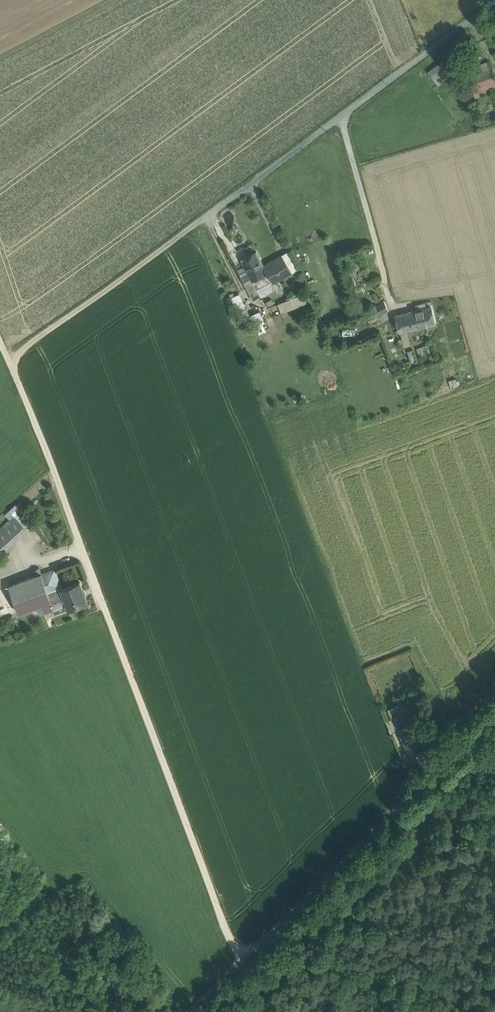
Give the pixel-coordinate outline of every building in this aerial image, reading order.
[(494,82),(494,75),(488,56),(475,61),(478,69),(467,73),(474,90),(494,82)] [(442,57),(426,68),(435,81),(451,70),(442,57)] [(281,255),(263,264),(256,251),(241,259),(252,281),(253,282),(257,289),(289,271),(291,273),(281,255)] [(253,282),(245,286),(253,300),(260,296),(257,289),(253,282)] [(242,292),(233,295),(243,323),(262,315),(260,311),(250,314),(242,292)] [(281,312),(307,302),(303,293),(277,303),(281,312)] [(389,310),(384,301),(373,307),(377,316),(389,310)] [(431,307),(419,310),(423,325),(435,323),(431,307)] [(419,310),(396,315),(400,331),(423,325),(419,310)] [(427,344),(422,346),(424,354),(430,352),(427,344)] [(0,529),(0,554),(27,529),(15,515),(0,529)] [(50,596),(62,592),(61,588),(62,588),(55,569),(42,574),(50,596)] [(42,573),(9,585),(19,612),(42,603),(45,612),(67,604),(62,592),(50,596),(42,574),(42,573)] [(62,588),(61,588),(62,592),(67,604),(68,609),(87,602),(79,581),(62,588)] [(405,701),(386,710),(395,729),(414,720),(405,701)] [(421,718),(414,721),(418,730),(425,726),(421,718)]
